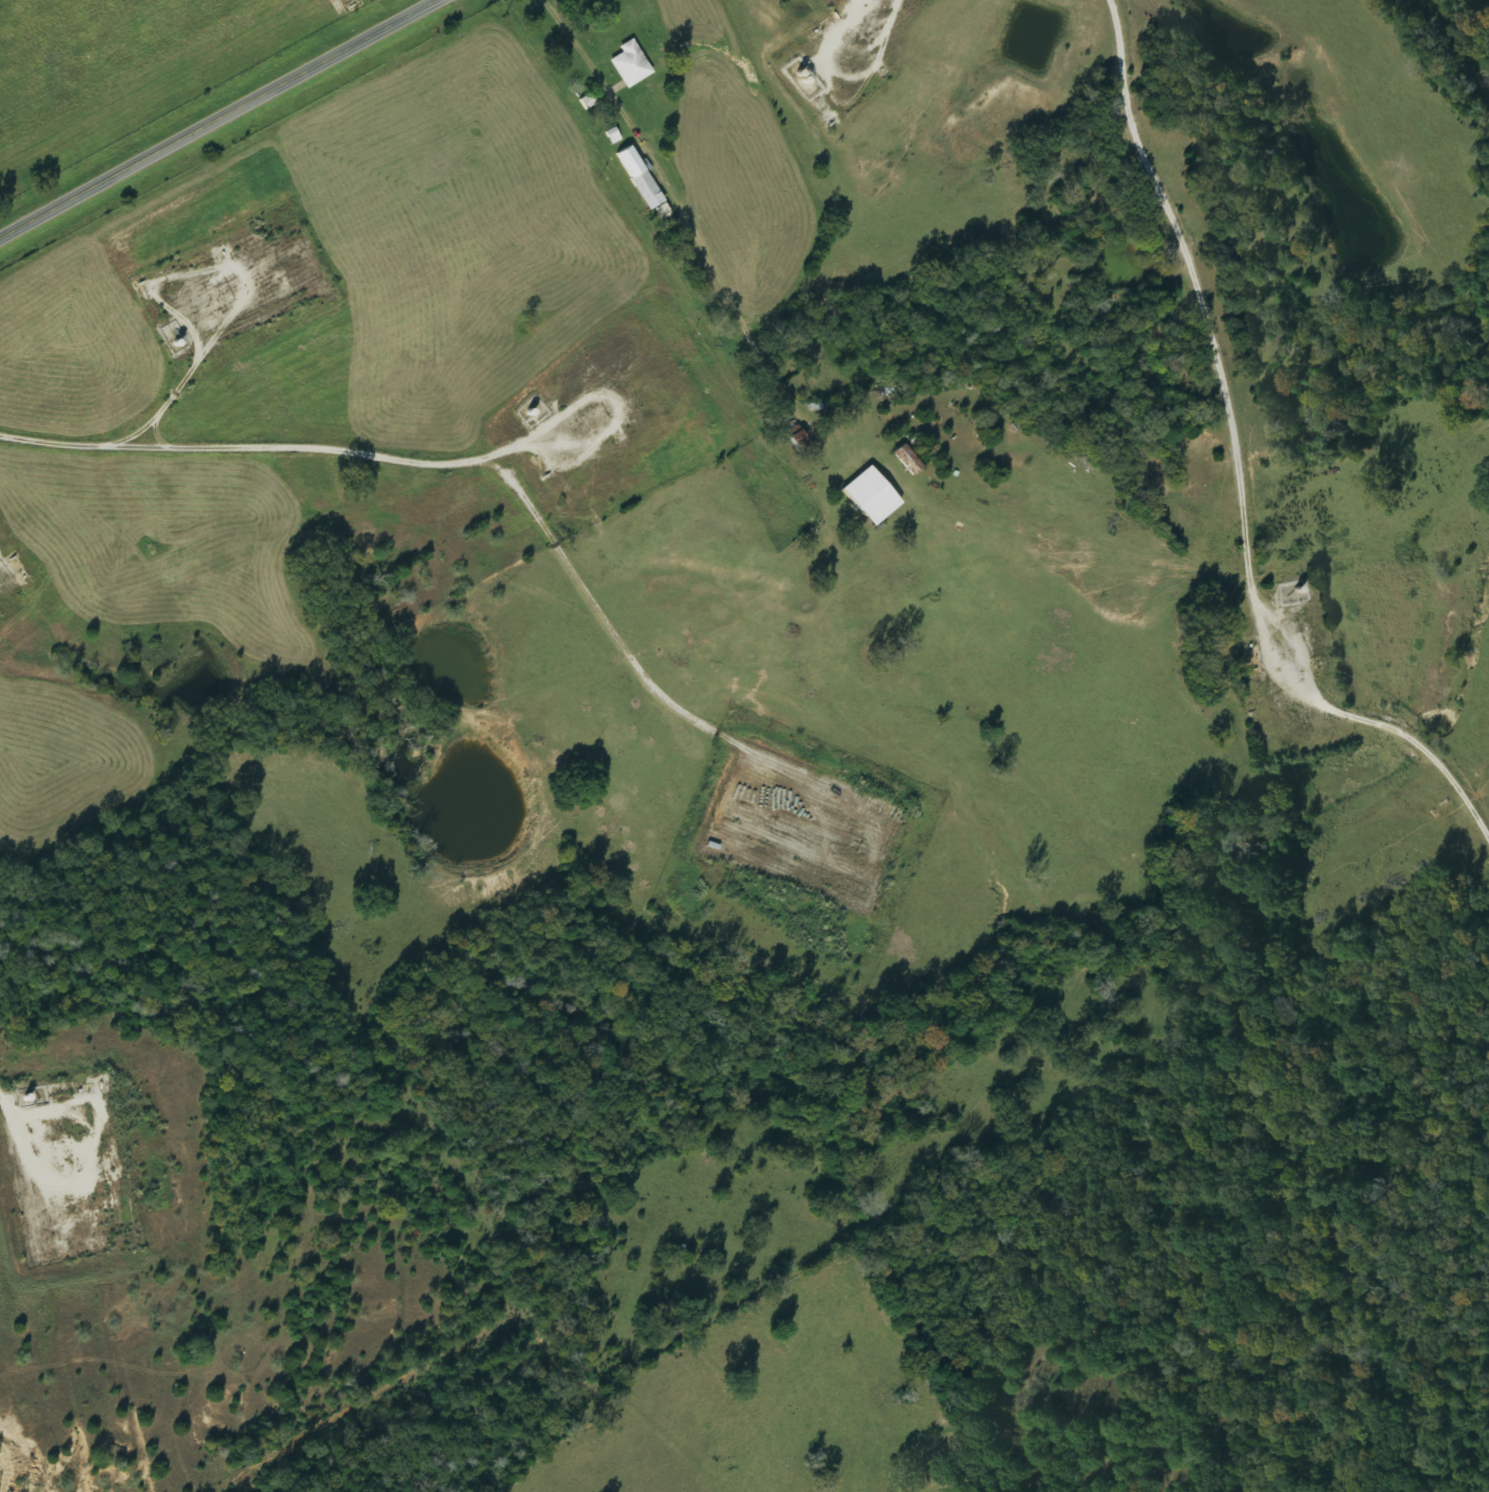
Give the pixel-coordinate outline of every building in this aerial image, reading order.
[(625,88),(652,76),(635,39),(619,46),(623,54),(611,59),(625,88)] [(595,106),(592,96),(581,99),(585,109),(595,106)] [(622,140),(615,128),(605,133),(612,145),(622,140)] [(647,212),(653,209),(659,221),(669,216),(633,145),(618,153),(647,212)] [(894,451),(910,477),(923,470),(907,444),(894,451)] [(841,489),(872,527),(901,505),(870,466),(841,489)]
